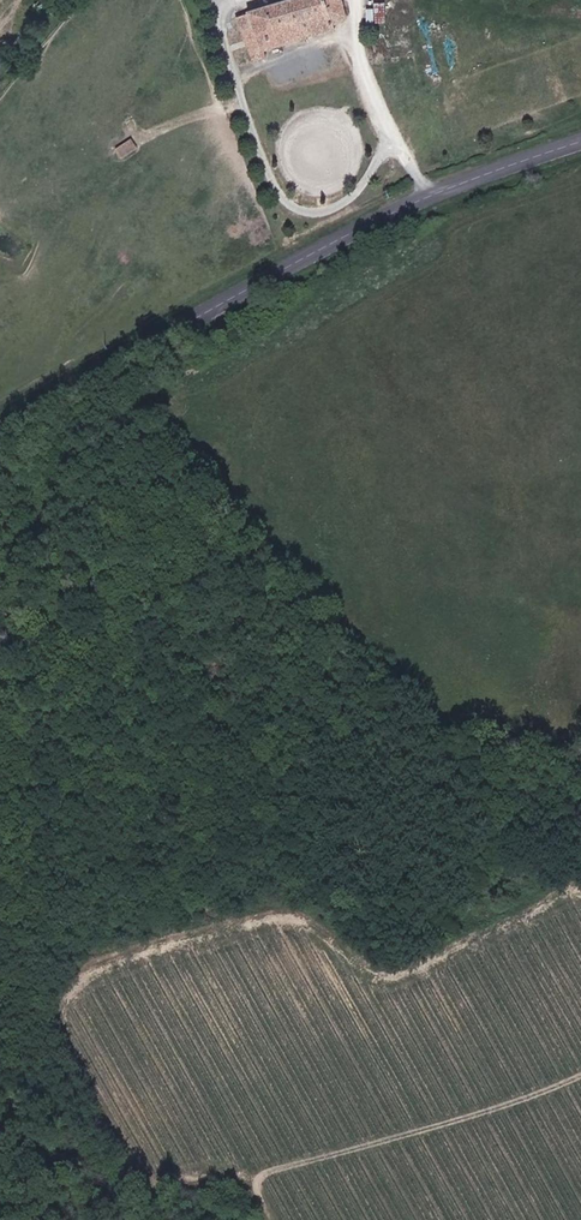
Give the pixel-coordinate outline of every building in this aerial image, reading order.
[(242,16),(241,16),(251,45),(243,48),(245,53),(244,53),(248,67),(260,63),(258,58),(259,58),(258,55),(340,29),(338,24),(339,24),(336,10),(333,0),(279,0),(240,11),(242,16)] [(132,137),(114,148),(121,159),(139,148),(132,137)]
